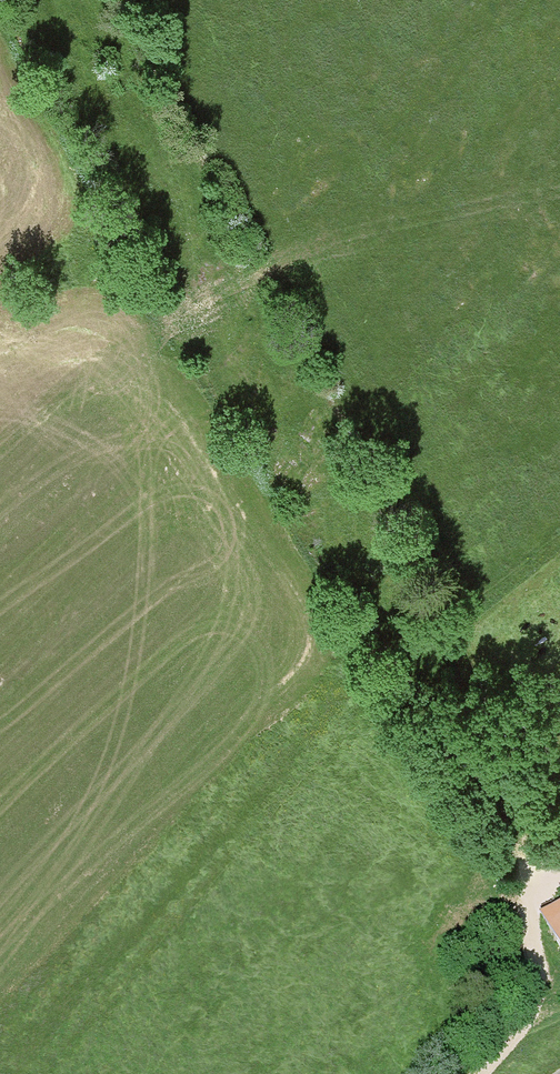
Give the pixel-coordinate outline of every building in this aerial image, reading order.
[(546,909),(559,934),(559,902),(546,909)]
